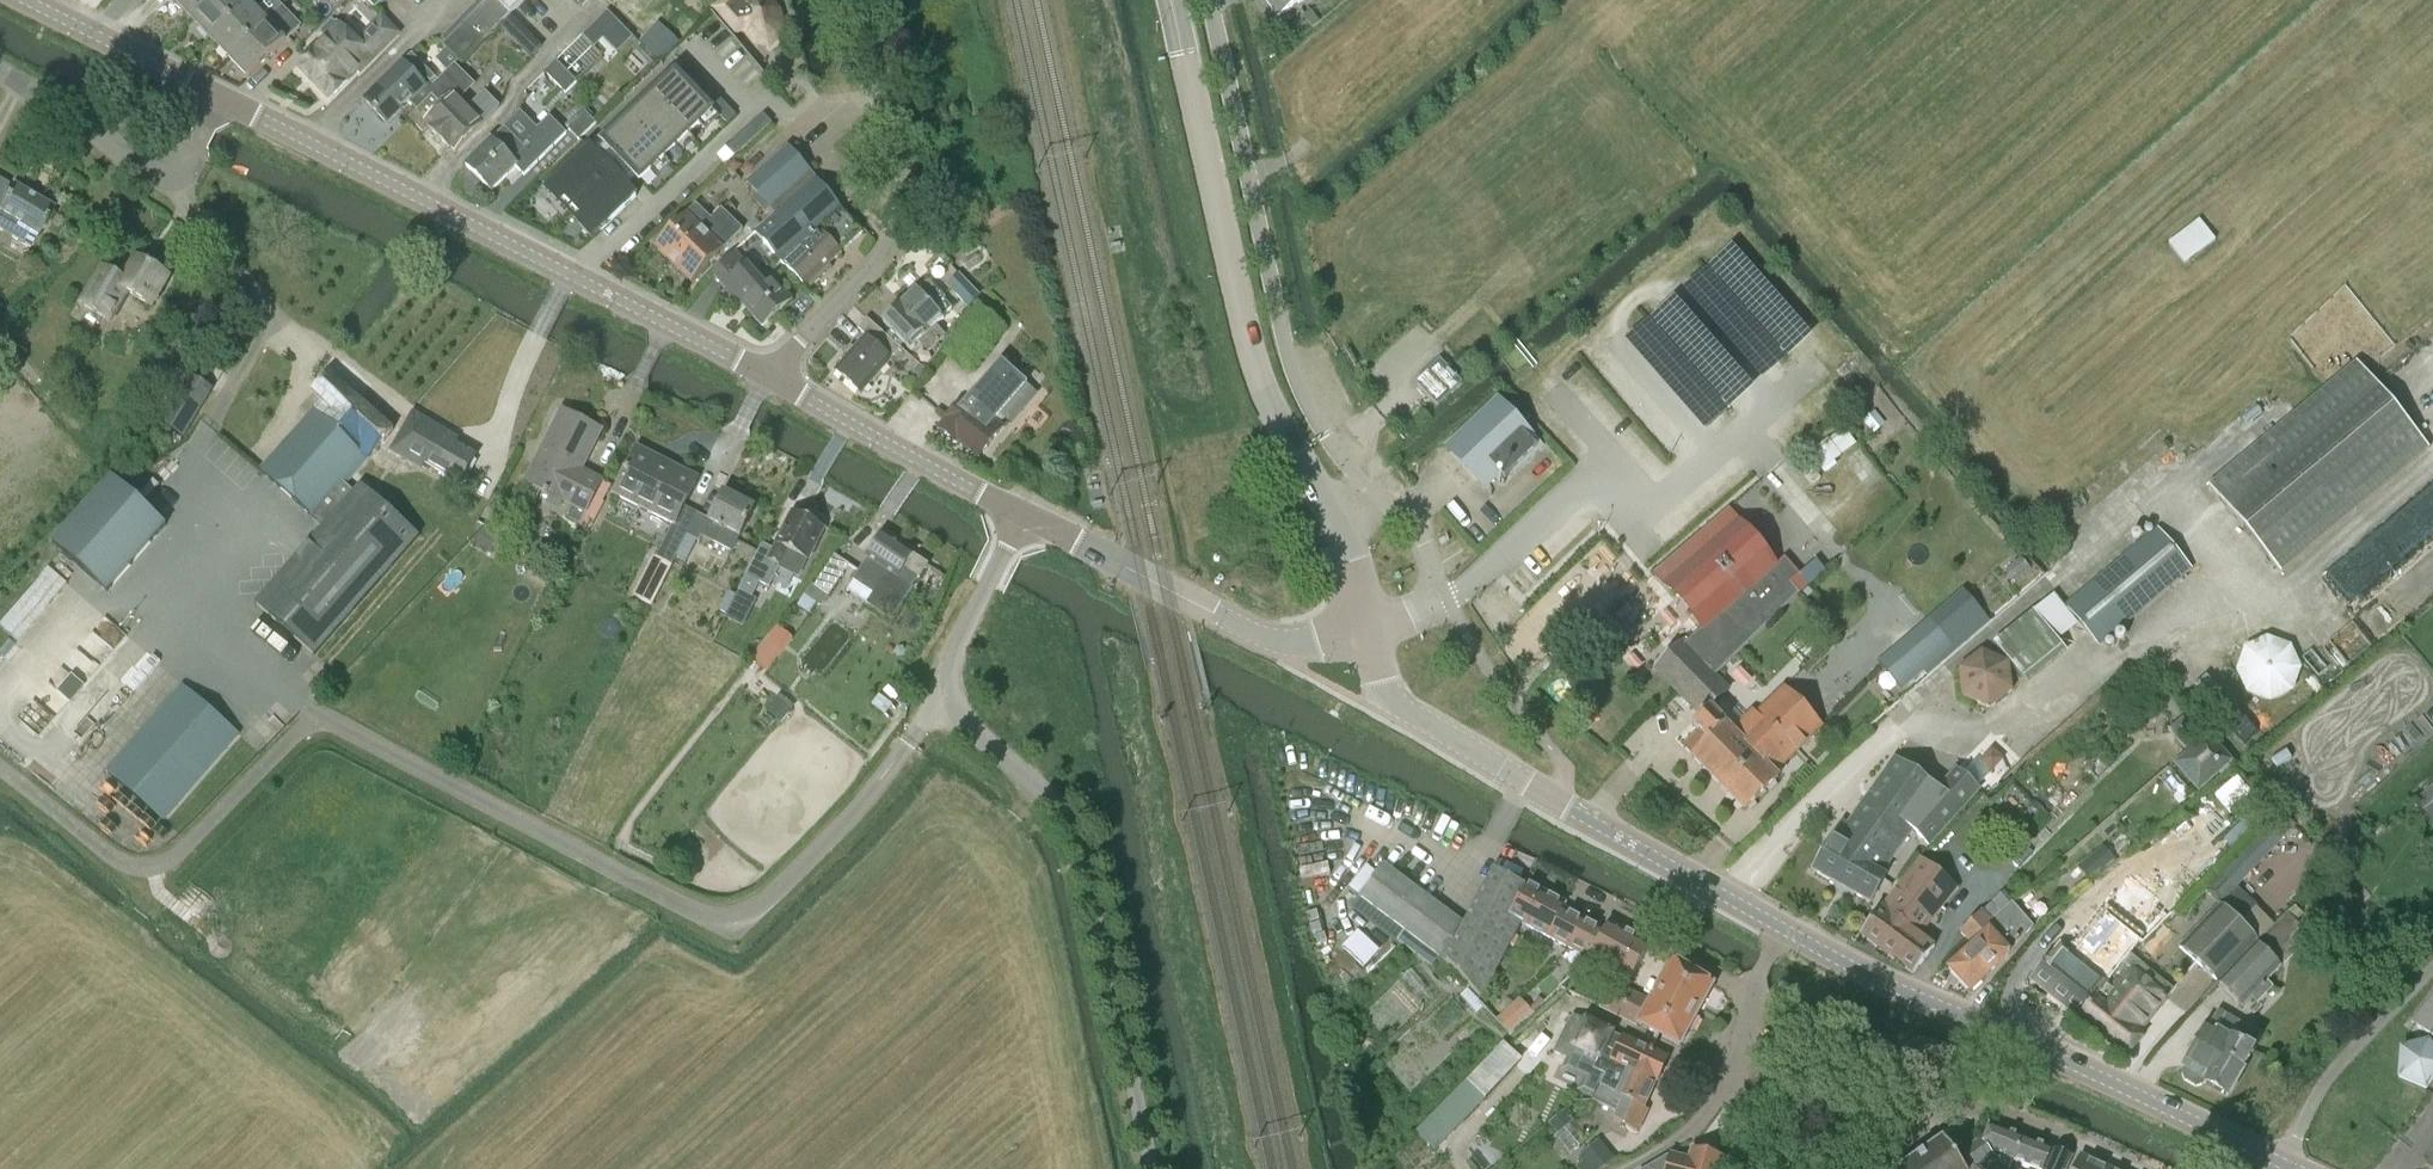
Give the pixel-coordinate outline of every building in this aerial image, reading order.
[(176,2),(193,19),(214,0),(178,0),(176,2)] [(193,19),(211,38),(251,0),(214,0),(193,19)] [(211,38),(229,56),(266,21),(282,7),(276,0),(251,0),(211,38)] [(387,0),(366,0),(376,10),(387,0)] [(444,46),(463,64),(526,0),(489,0),(444,46)] [(763,0),(720,0),(709,9),(733,37),(745,26),(747,33),(756,43),(768,45),(776,38),(780,24),(777,10),(769,2),(763,0)] [(1277,18),(1306,0),(1265,0),(1277,18)] [(603,14),(590,27),(614,50),(627,37),(603,14)] [(361,47),(335,20),(322,33),(327,38),(297,66),(329,100),(358,73),(359,74),(399,35),(387,22),(361,47)] [(266,21),(229,56),(248,76),(292,34),(286,27),(279,34),(266,21)] [(638,41),(660,61),(674,48),(651,26),(638,41)] [(530,34),(519,45),(530,55),(540,45),(530,34)] [(412,57),(403,66),(366,102),(388,124),(410,103),(417,110),(435,92),(433,89),(435,87),(434,87),(430,83),(434,79),(412,57)] [(576,83),(556,62),(544,73),(564,94),(576,83)] [(684,62),(675,70),(727,123),(735,115),(684,62)] [(435,92),(417,110),(418,111),(410,119),(424,134),(430,129),(450,150),(451,148),(456,152),(500,108),(485,93),(467,110),(459,102),(467,94),(464,91),(472,82),(455,65),(434,87),(435,87),(433,89),(435,92)] [(713,111),(676,73),(598,147),(593,152),(588,147),(550,184),(574,209),(598,234),(636,197),(627,188),(632,183),(636,179),(639,182),(713,111)] [(579,141),(596,124),(582,110),(565,126),(579,141)] [(521,114),(467,167),(491,192),(516,168),(524,176),(566,134),(550,118),(538,131),(521,114)] [(771,123),(763,114),(727,146),(735,155),(771,123)] [(841,208),(810,173),(789,148),(748,183),(759,195),(754,199),(765,212),(770,209),(776,215),(756,233),(780,261),(827,220),(841,208)] [(726,165),(733,158),(726,150),(718,157),(726,165)] [(30,248),(37,235),(39,235),(53,211),(13,187),(10,192),(7,190),(9,186),(0,181),(0,231),(30,248)] [(721,210),(711,220),(696,206),(656,248),(692,283),(743,231),(721,210)] [(862,234),(841,208),(827,220),(780,261),(785,267),(786,266),(809,290),(825,274),(823,272),(862,234)] [(2199,221),(2167,245),(2185,269),(2217,245),(2199,221)] [(708,275),(724,292),(740,310),(744,307),(763,328),(792,301),(773,280),(765,287),(734,252),(708,275)] [(152,306),(169,277),(137,259),(125,280),(103,268),(82,304),(109,321),(127,292),(152,306)] [(968,307),(979,297),(960,276),(949,286),(968,307)] [(934,335),(938,332),(935,329),(945,319),(943,317),(952,309),(944,301),(946,299),(929,281),(901,307),(928,335),(931,332),(934,335)] [(904,344),(911,351),(921,342),(930,352),(944,338),(938,332),(934,335),(931,332),(928,335),(901,307),(884,322),(891,330),(886,335),(900,348),(904,344)] [(886,335),(885,336),(867,320),(859,330),(866,336),(835,370),(862,394),(901,350),(899,349),(900,348),(886,335)] [(1467,356),(1454,367),(1462,376),(1475,364),(1467,356)] [(1438,362),(1416,383),(1437,405),(1459,384),(1438,362)] [(1002,414),(1027,384),(1001,363),(965,407),(961,403),(939,429),(956,443),(958,441),(978,457),(1003,428),(1000,425),(1005,418),(1002,414)] [(916,386),(927,373),(919,365),(907,378),(916,386)] [(2282,574),(2430,452),(2359,365),(2211,488),(2282,574)] [(461,484),(476,459),(440,439),(442,434),(413,417),(400,438),(391,434),(392,432),(330,375),(312,394),(321,402),(260,471),(325,529),(256,606),(314,657),(418,538),(361,487),(355,493),(346,486),(368,460),(369,460),(382,446),(406,459),(409,454),(461,484)] [(212,391),(191,379),(163,425),(183,438),(212,391)] [(1505,478),(1539,446),(1498,404),(1448,452),(1483,488),(1499,472),(1505,478)] [(603,480),(583,469),(603,430),(562,410),(541,452),(544,454),(529,485),(566,503),(573,507),(568,518),(581,524),(603,480)] [(1828,440),(1808,454),(1820,471),(1840,457),(1828,440)] [(689,530),(697,515),(683,508),(698,480),(637,449),(615,494),(673,524),(657,556),(672,564),(676,558),(689,531),(689,530)] [(111,479),(52,546),(107,594),(166,527),(111,479)] [(2343,601),(2432,532),(2432,493),(2324,576),(2343,601)] [(689,531),(676,558),(686,563),(697,541),(699,542),(701,537),(731,552),(738,537),(740,537),(754,509),(724,494),(710,521),(697,515),(689,530),(689,531)] [(1654,669),(1702,718),(1710,710),(1728,692),(1714,678),(1799,594),(1790,585),(1799,576),(1784,559),(1777,565),(1729,510),(1652,576),(1653,577),(1657,575),(1704,628),(1683,647),(1680,644),(1654,669)] [(807,560),(823,528),(819,525),(821,522),(808,516),(806,519),(794,513),(775,551),(763,545),(740,591),(753,597),(760,583),(770,588),(789,550),(807,560)] [(475,545),(492,554),(502,538),(485,528),(475,545)] [(2102,647),(2192,571),(2159,531),(2068,607),(2102,647)] [(854,582),(876,596),(899,612),(914,589),(899,579),(905,570),(920,580),(929,566),(913,555),(883,535),(868,559),(869,559),(854,582)] [(835,557),(815,587),(812,585),(803,595),(804,596),(818,606),(821,608),(849,566),(835,557)] [(634,597),(654,607),(675,567),(654,558),(634,597)] [(71,584),(53,566),(0,619),(0,624),(16,640),(71,584)] [(2041,600),(2053,591),(2043,579),(2032,588),(2041,600)] [(2061,639),(2080,622),(2054,591),(1995,641),(2026,678),(2066,645),(2061,639)] [(810,616),(818,606),(804,596),(797,607),(810,616)] [(1932,624),(1888,661),(1907,684),(1951,646),(1932,624)] [(764,667),(782,643),(769,634),(752,658),(764,667)] [(2268,634),(2245,645),(2236,671),(2248,693),(2272,701),(2294,691),(2303,664),(2291,642),(2268,634)] [(2012,692),(2007,662),(1979,651),(1955,670),(1960,700),(1988,711),(2012,692)] [(69,677),(57,691),(70,703),(82,688),(69,677)] [(163,821),(239,735),(185,687),(109,774),(163,821)] [(1710,710),(1702,718),(1692,727),(1699,734),(1684,748),(1692,757),(1692,758),(1745,812),(1778,780),(1772,773),(1822,724),(1785,687),(1757,714),(1752,709),(1731,731),(1710,710)] [(778,721),(788,709),(777,701),(768,713),(778,721)] [(2181,718),(2166,732),(2184,752),(2199,739),(2181,718)] [(2208,739),(2196,750),(2178,766),(2197,788),(2228,761),(2208,739)] [(1993,770),(2006,757),(1995,746),(1982,759),(1993,770)] [(1929,845),(1978,790),(1956,769),(1938,789),(1895,758),(1847,826),(1842,823),(1829,846),(1828,846),(1815,870),(1814,869),(1812,872),(1870,904),(1885,878),(1881,876),(1890,863),(1895,866),(1899,861),(1893,858),(1913,831),(1929,845)] [(2417,804),(2432,822),(2432,792),(2432,790),(2417,804)] [(2259,838),(2204,886),(2218,901),(2272,853),(2259,838)] [(2321,860),(2330,870),(2340,861),(2347,854),(2338,844),(2321,860)] [(2112,861),(2101,847),(2075,868),(2087,882),(2112,861)] [(1920,935),(1940,909),(1947,901),(1949,903),(1958,891),(1921,858),(1883,907),(1881,906),(1859,938),(1875,951),(1877,948),(1912,975),(1935,947),(1920,935)] [(1506,917),(1523,886),(1495,871),(1465,926),(1385,866),(1361,899),(1405,932),(1437,955),(1439,958),(1471,990),(1481,1000),(1521,924),(1506,917)] [(1506,917),(1521,924),(1568,948),(1584,921),(1562,909),(1564,907),(1523,886),(1506,917)] [(2238,887),(2218,908),(2178,950),(2217,985),(2275,924),(2238,887)] [(2009,955),(2033,928),(2010,904),(1997,913),(1989,905),(1959,933),(1972,947),(1948,970),(1969,992),(2009,955)] [(2030,981),(2077,1019),(2105,985),(2121,965),(2129,955),(2138,943),(2142,946),(2167,921),(2150,904),(2124,930),(2104,914),(2072,954),(2060,944),(2030,981)] [(2312,936),(2287,912),(2275,924),(2217,985),(2242,1009),(2250,1000),(2256,1006),(2272,989),(2266,984),(2312,936)] [(1604,932),(1584,921),(1568,948),(1631,981),(1650,947),(1608,925),(1604,932)] [(1359,932),(1343,950),(1364,969),(1380,951),(1359,932)] [(1397,943),(1430,966),(1437,955),(1405,932),(1397,943)] [(2110,989),(2105,985),(2077,1019),(2125,1058),(2142,1037),(2137,1034),(2173,990),(2129,955),(2121,965),(2126,969),(2110,989)] [(1671,960),(1653,996),(1696,1017),(1710,986),(1671,960)] [(1696,1017),(1653,996),(1649,1003),(1612,985),(1600,1009),(1638,1028),(1638,1026),(1680,1047),(1689,1031),(1692,1032),(1698,1020),(1695,1019),(1696,1017)] [(2411,1025),(2432,1043),(2432,996),(2411,1025)] [(1509,1036),(1532,1013),(1518,998),(1495,1021),(1509,1036)] [(2251,1051),(2259,1036),(2215,1013),(2207,1028),(2206,1027),(2184,1069),(2185,1070),(2182,1074),(2183,1080),(2195,1086),(2201,1085),(2204,1080),(2206,1081),(2205,1083),(2228,1096),(2251,1051)] [(1628,1071),(1654,1083),(1655,1083),(1666,1059),(1622,1037),(1621,1039),(1574,1015),(1570,1020),(1554,1051),(1604,1076),(1592,1101),(1610,1109),(1628,1071)] [(2396,1080),(2426,1093),(2432,1084),(2432,1049),(2428,1041),(2397,1048),(2396,1080)] [(1436,1153),(1522,1061),(1503,1042),(1465,1082),(1465,1080),(1414,1132),(1436,1153)] [(1639,1114),(1654,1083),(1628,1071),(1610,1109),(1615,1112),(1612,1120),(1636,1131),(1643,1116),(1639,1114)] [(1935,1083),(1923,1079),(1919,1091),(1930,1095),(1935,1083)] [(1564,1112),(1549,1125),(1559,1137),(1575,1124),(1564,1112)] [(1981,1143),(1994,1157),(2005,1168),(2011,1168),(2013,1162),(2032,1168),(2066,1168),(2071,1157),(1988,1125),(1981,1143)] [(1981,1143),(1979,1140),(1953,1158),(1941,1142),(1901,1168),(1977,1168),(1994,1157),(1981,1143)] [(1575,1168),(1605,1168),(1615,1162),(1598,1141),(1580,1158),(1583,1163),(1575,1168)] [(1670,1156),(1646,1168),(1718,1168),(1720,1163),(1721,1163),(1722,1159),(1692,1151),(1690,1158),(1691,1158),(1690,1161),(1670,1156)] [(2097,1164),(2081,1156),(2075,1168),(2095,1168),(2097,1164)]
